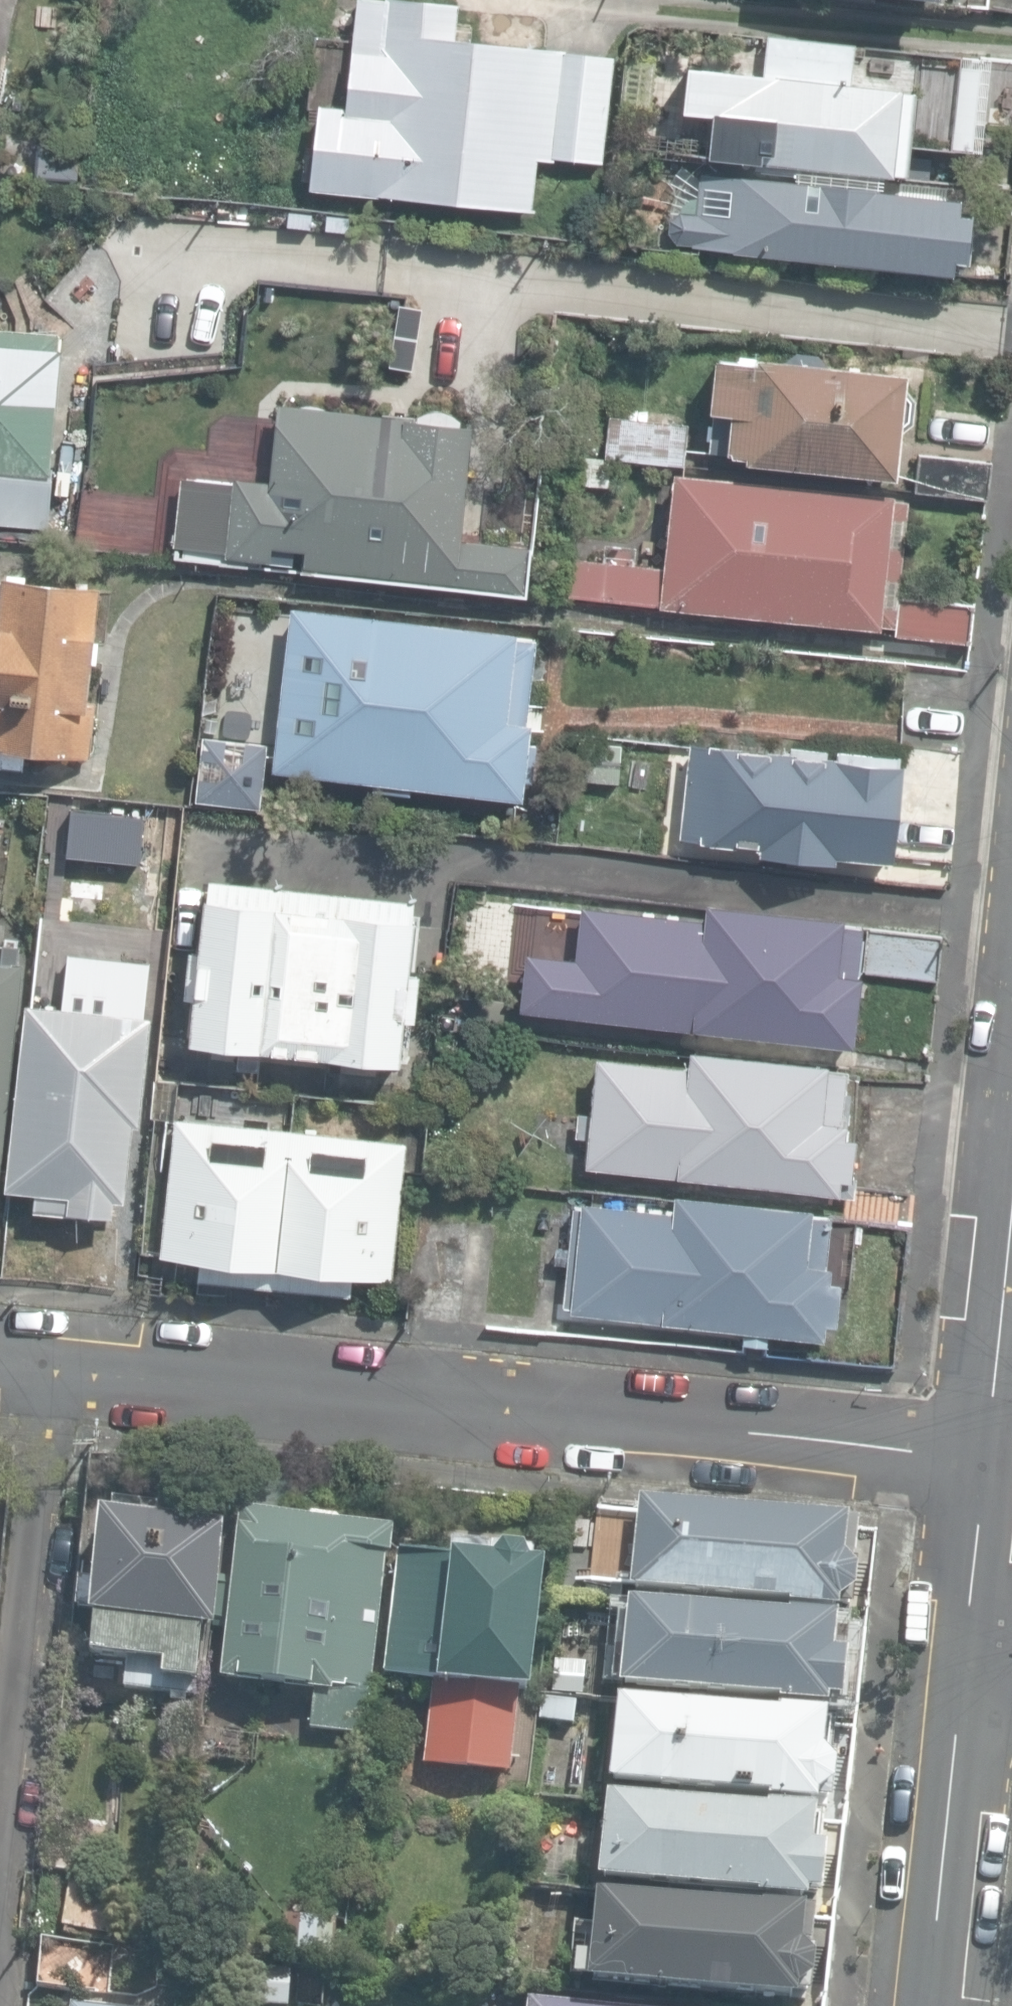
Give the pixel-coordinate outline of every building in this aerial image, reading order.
[(373,0),(359,0),(347,107),(318,104),(309,181),(532,207),(538,155),(613,164),(627,47),(457,28),(459,10),(373,0)] [(909,96),(851,91),(855,45),(764,37),(761,74),(683,67),(678,117),(716,121),(714,153),(902,170),(909,96)] [(34,175),(78,180),(81,147),(38,143),(34,175)] [(962,199),(678,169),(670,244),(955,274),(962,199)] [(48,528),(62,335),(0,331),(0,524),(48,528)] [(899,370),(720,355),(706,458),(890,473),(899,370)] [(483,408),(274,391),(268,464),(179,457),(171,560),(526,589),(530,548),(473,530),(483,408)] [(900,486),(676,471),(667,603),(891,618),(900,486)] [(23,768),(25,753),(91,761),(98,705),(87,704),(101,587),(5,576),(0,620),(0,766),(23,768)] [(542,627),(287,604),(274,765),(527,788),(542,627)] [(204,715),(246,721),(250,678),(207,674),(204,715)] [(898,750),(687,732),(677,850),(888,867),(898,750)] [(66,856),(140,863),(144,814),(71,808),(66,856)] [(190,1042),(400,1064),(418,900),(209,877),(190,1042)] [(696,918),(578,905),(572,957),(522,952),(516,1006),(837,1041),(851,919),(698,902),(696,918)] [(25,963),(0,960),(0,1193),(25,963)] [(35,1209),(114,1218),(116,1199),(126,1200),(134,1124),(141,1125),(153,1015),(143,1014),(145,995),(67,986),(64,1008),(29,1004),(11,1172),(9,1187),(37,1191),(35,1209)] [(682,1061),(597,1050),(582,1163),(831,1195),(847,1074),(821,1070),(822,1063),(684,1045),(682,1061)] [(196,1280),(350,1295),(352,1274),(393,1278),(407,1140),(175,1117),(162,1255),(198,1258),(196,1280)] [(667,1203),(578,1194),(566,1305),(813,1332),(827,1204),(805,1201),(669,1186),(667,1203)] [(308,1726),(367,1733),(370,1704),(371,1698),(388,1555),(392,1555),(395,1530),(290,1517),(296,1472),(255,1467),(249,1511),(243,1510),(223,1679),(312,1690),(308,1726)] [(844,1519),(626,1497),(620,1588),(834,1614),(844,1519)] [(155,1520),(157,1506),(112,1501),(111,1516),(99,1515),(88,1619),(94,1619),(90,1656),(127,1660),(124,1691),(194,1698),(201,1628),(213,1629),(224,1527),(155,1520)] [(453,1551),(402,1550),(389,1677),(434,1684),(427,1766),(515,1776),(545,1542),(455,1535),(453,1551)] [(832,1620),(617,1597),(609,1688),(821,1711),(832,1620)] [(823,1718),(611,1694),(601,1787),(816,1811),(823,1718)] [(173,1751),(199,1754),(202,1720),(176,1717),(173,1751)] [(819,1818),(602,1795),(592,1884),(807,1913),(819,1818)] [(63,1927),(113,1936),(122,1888),(72,1879),(63,1927)] [(587,1895),(577,1984),(731,2005),(810,2005),(816,1923),(587,1895)] [(283,1954),(334,1958),(336,1919),(287,1915),(283,1954)] [(35,1986),(107,1993),(112,1944),(39,1937),(35,1986)] [(245,2005),(287,2005),(292,1963),(246,1959),(241,2005),(245,2005)]
